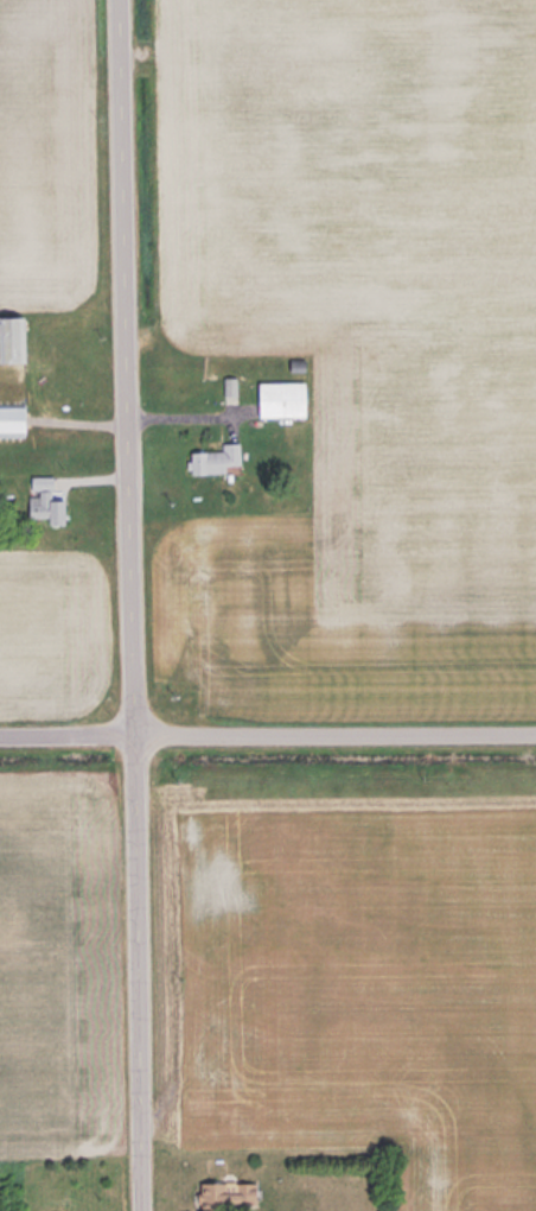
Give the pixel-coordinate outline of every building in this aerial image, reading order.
[(27,316),(0,316),(0,362),(27,362),(27,316)] [(308,381),(261,381),(261,417),(308,417),(308,381)] [(0,402),(0,436),(27,436),(27,402),(0,402)] [(193,451),(193,473),(228,472),(228,464),(242,464),(242,442),(223,442),(223,450),(193,451)] [(55,476),(32,476),(32,518),(50,518),(50,523),(67,523),(67,488),(55,488),(55,476)] [(202,1209),(258,1209),(258,1182),(202,1181),(202,1209)]
